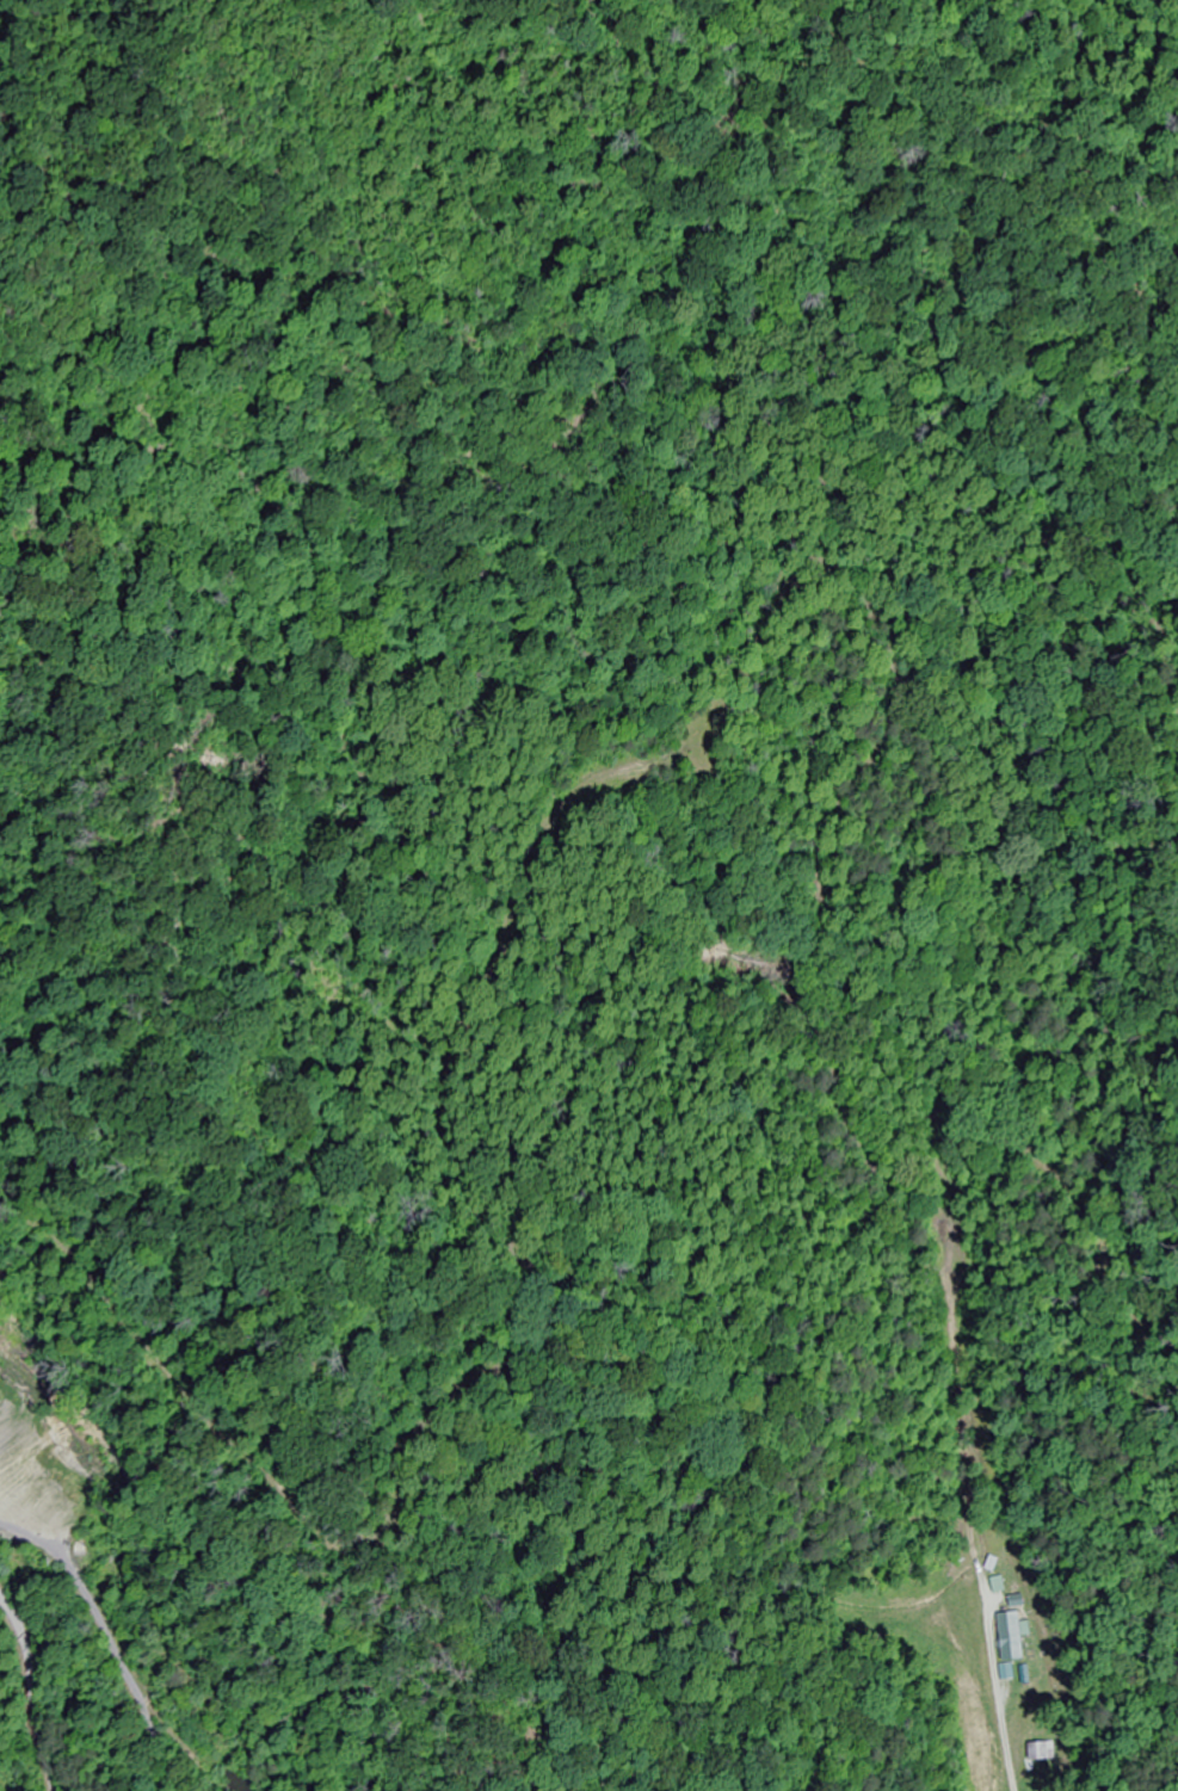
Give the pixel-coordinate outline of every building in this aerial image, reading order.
[(999,1615),(1005,1664),(1026,1661),(1021,1613),(999,1615)] [(1029,1744),(1029,1761),(1051,1761),(1051,1744),(1029,1744)]
